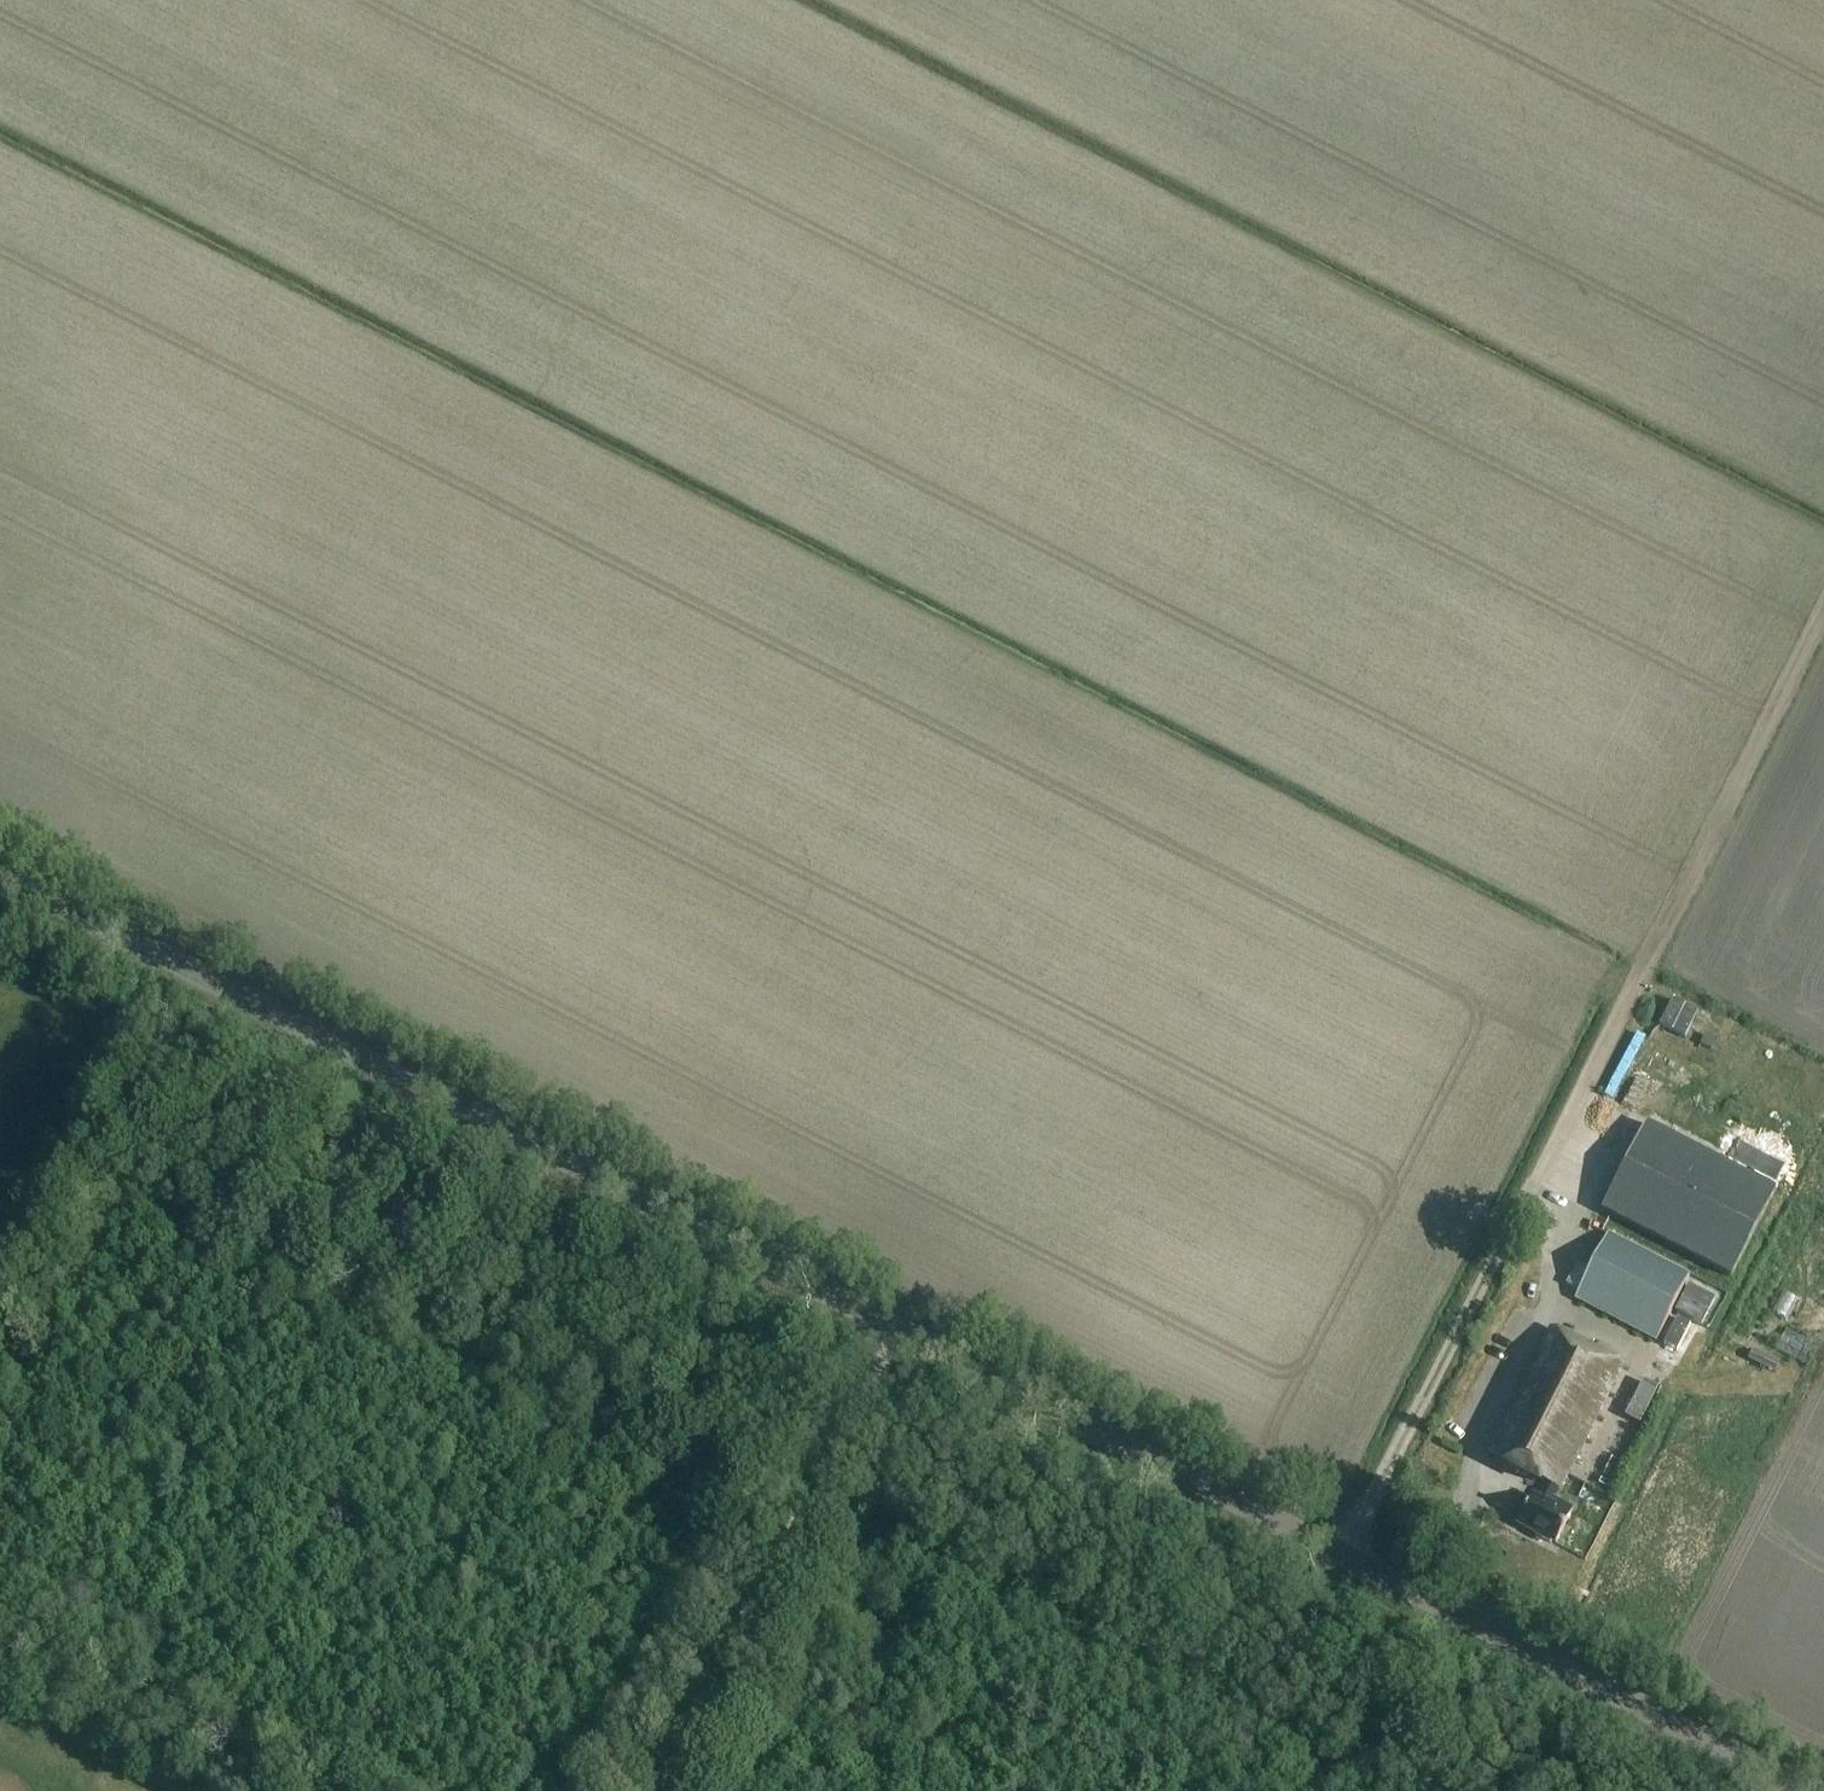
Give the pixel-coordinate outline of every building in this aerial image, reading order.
[(1645,1118),(1600,1206),(1730,1274),(1775,1186),(1645,1118)] [(1689,1279),(1608,1236),(1574,1298),(1658,1342),(1689,1279)] [(1687,1286),(1674,1312),(1700,1325),(1713,1299),(1687,1286)] [(1559,1491),(1623,1367),(1552,1330),(1489,1453),(1549,1484),(1540,1501),(1533,1497),(1518,1526),(1555,1545),(1573,1511),(1555,1502),(1560,1492),(1559,1491)] [(1752,1350),(1747,1360),(1775,1373),(1779,1362),(1752,1350)] [(1611,1458),(1605,1470),(1614,1475),(1620,1463),(1611,1458)] [(1600,1478),(1598,1484),(1607,1489),(1614,1475),(1605,1470),(1601,1479),(1600,1478)]
